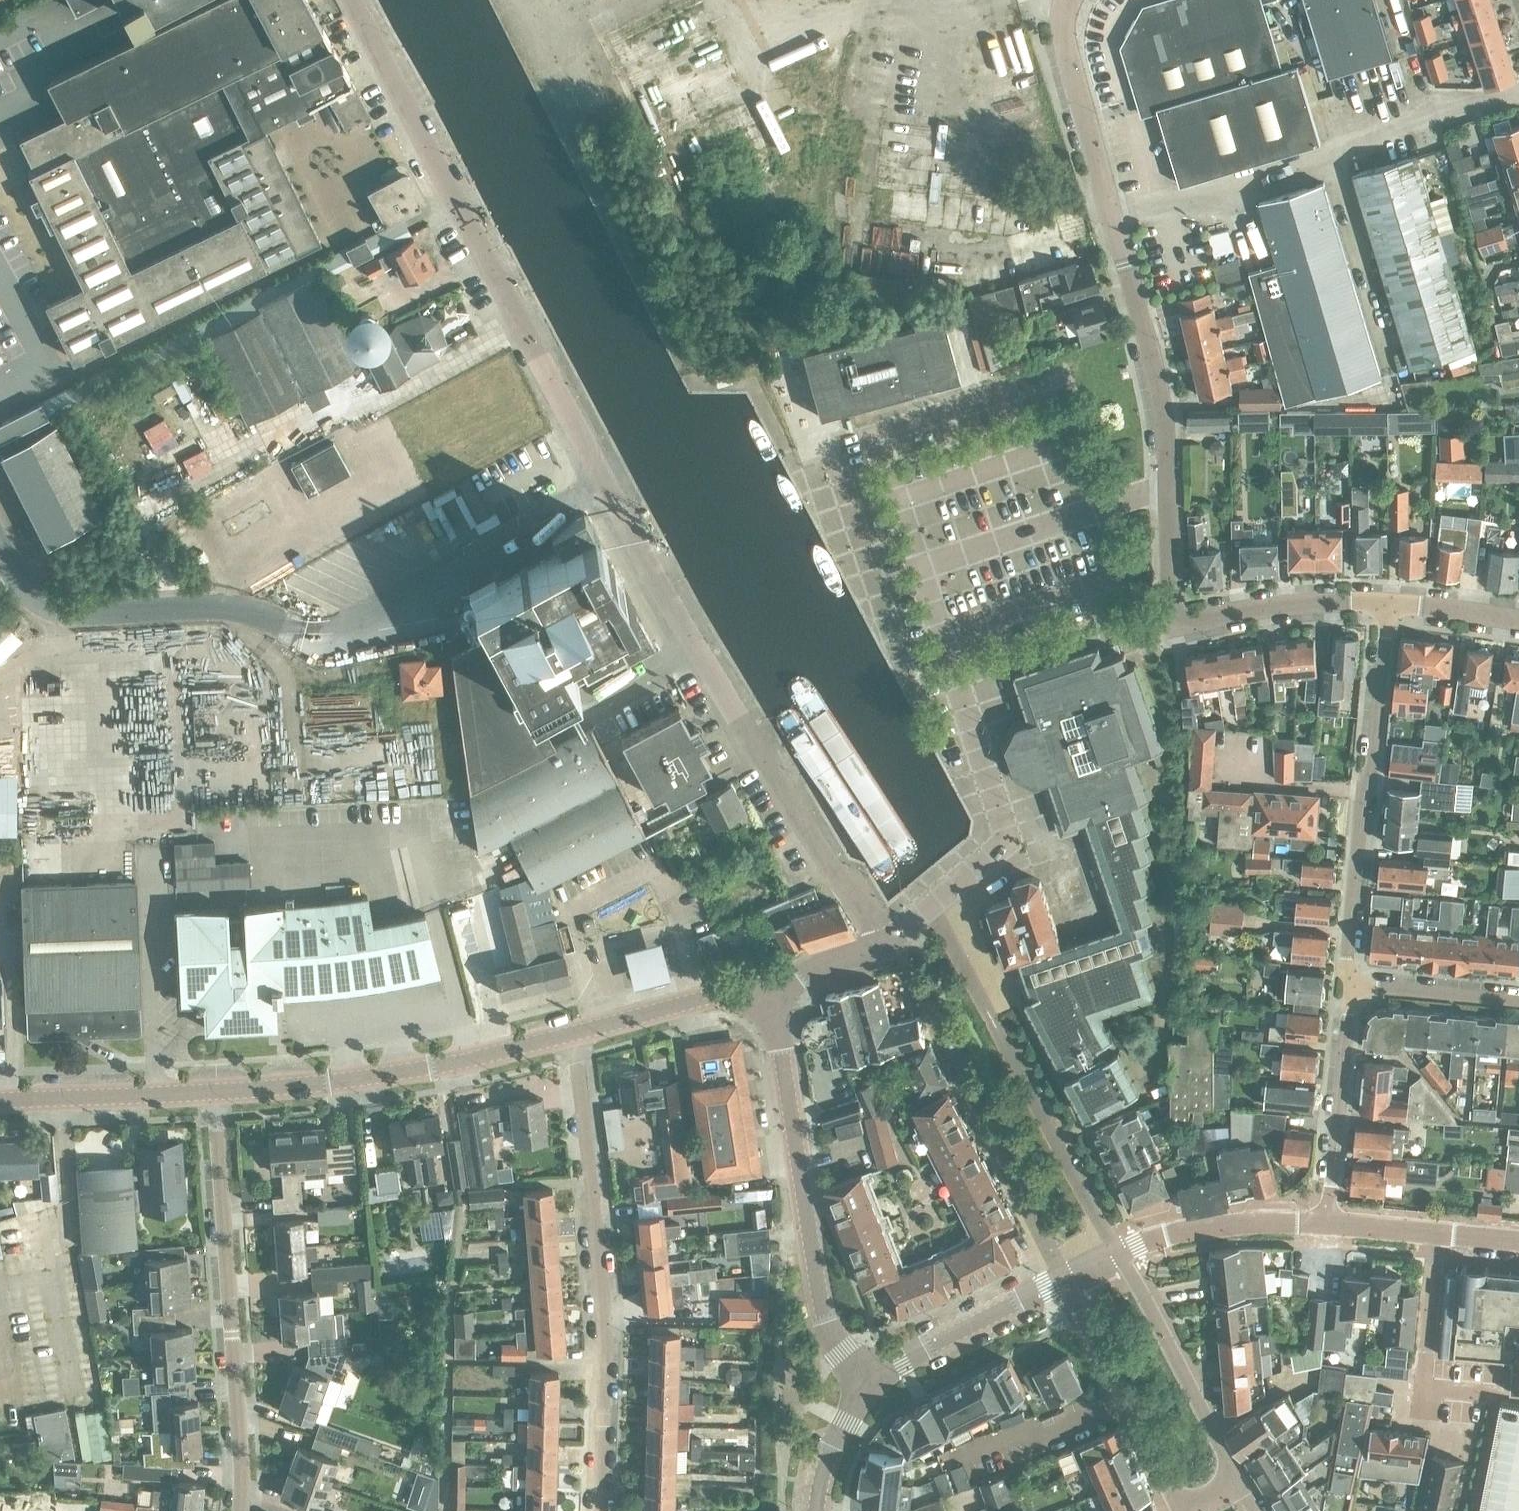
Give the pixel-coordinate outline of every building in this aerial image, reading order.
[(282,49),(281,47),(321,25),(308,0),(214,0),(55,83),(73,116),(26,140),(42,171),(32,177),(86,281),(49,300),(82,362),(266,266),(240,214),(238,215),(207,153),(248,133),(222,79),(282,49)] [(78,12),(100,0),(71,0),(78,12)] [(134,22),(176,0),(122,0),(134,22)] [(1262,2),(1261,0),(1169,0),(1144,7),(1123,47),(1143,115),(1159,110),(1181,185),(1321,142),(1298,66),(1282,70),(1262,2)] [(1393,57),(1376,0),(1305,0),(1328,76),(1393,57)] [(1493,7),(1491,0),(1460,0),(1463,10),(1453,13),(1455,19),(1493,7)] [(1455,19),(1457,26),(1467,23),(1472,39),(1500,30),(1493,7),(1455,19)] [(1419,30),(1434,26),(1431,15),(1416,20),(1419,30)] [(1455,19),(1445,22),(1447,29),(1457,26),(1455,19)] [(281,47),(282,49),(222,79),(248,133),(207,153),(238,215),(240,214),(266,266),(320,239),(265,128),(354,83),(323,25),(281,47)] [(1434,26),(1419,30),(1423,41),(1438,36),(1434,26)] [(1470,65),(1508,53),(1500,30),(1472,39),(1477,56),(1468,59),(1470,65)] [(1432,69),(1447,64),(1443,53),(1428,58),(1432,69)] [(1508,53),(1470,65),(1472,72),(1481,69),(1487,87),(1516,78),(1508,53)] [(1447,64),(1432,69),(1435,79),(1450,74),(1447,64)] [(1518,159),(1518,125),(1495,132),(1500,148),(1480,155),(1484,165),(1496,162),(1497,165),(1518,159)] [(1411,367),(1413,367),(1475,348),(1417,155),(1354,174),(1411,367)] [(1497,165),(1500,176),(1470,185),(1474,196),(1518,183),(1518,159),(1497,165)] [(386,224),(421,206),(410,185),(411,183),(413,180),(412,176),(410,172),(405,171),(402,171),(368,190),(384,220),(384,221),(385,223),(386,223),(386,224)] [(1289,404),(1318,395),(1381,376),(1323,183),(1260,202),(1278,263),(1249,271),(1289,404)] [(1518,206),(1518,183),(1468,198),(1470,207),(1506,197),(1506,196),(1514,194),(1518,206)] [(1476,232),(1480,245),(1518,233),(1518,218),(1476,232)] [(321,280),(413,234),(404,219),(313,265),(321,280)] [(1480,245),(1482,253),(1510,245),(1509,243),(1518,240),(1518,233),(1480,245)] [(422,253),(415,239),(390,252),(363,265),(369,277),(396,264),(406,283),(435,267),(426,251),(422,253)] [(80,382),(42,401),(49,417),(206,338),(263,308),(261,303),(316,275),(319,281),(321,280),(313,265),(89,377),(80,382)] [(1074,272),(1071,265),(1048,271),(1053,288),(1060,286),(1064,300),(1098,289),(1090,266),(1074,272)] [(1053,288),(1048,271),(1018,280),(1027,314),(1043,310),(1039,295),(1053,290),(1053,288)] [(324,383),(361,365),(330,303),(351,292),(341,272),(320,283),(319,281),(316,275),(261,303),(263,308),(206,338),(247,423),(306,393),(324,383)] [(1496,284),(1498,293),(1503,292),(1518,289),(1518,279),(1496,284)] [(1018,280),(969,294),(970,299),(979,328),(989,325),(996,323),(1015,318),(1027,314),(1018,280)] [(1247,281),(1234,285),(1238,297),(1251,293),(1247,281)] [(1503,292),(1505,301),(1518,298),(1518,289),(1503,292)] [(398,310),(424,299),(420,290),(394,302),(398,310)] [(1219,328),(1249,321),(1258,319),(1255,302),(1239,306),(1241,312),(1216,318),(1210,293),(1179,300),(1187,335),(1219,328)] [(1108,325),(1101,300),(1070,308),(1059,312),(1062,324),(1074,320),(1082,345),(1101,340),(1099,328),(1108,325)] [(363,306),(356,309),(351,315),(350,321),(350,328),(352,334),(357,338),(364,341),(371,341),(377,339),(382,335),(385,330),(385,325),(384,317),(381,312),(377,307),(370,305),(363,306)] [(480,322),(479,308),(452,311),(453,325),(480,322)] [(931,387),(959,379),(942,313),(802,351),(820,417),(913,392),(912,387),(930,382),(931,387)] [(436,322),(422,315),(419,316),(419,315),(401,324),(402,325),(399,326),(391,333),(390,333),(360,347),(361,349),(362,348),(381,387),(380,388),(381,389),(411,374),(411,373),(421,366),(441,356),(447,344),(436,322)] [(1513,330),(1511,320),(1497,322),(1501,342),(1518,338),(1518,328),(1513,330)] [(1191,354),(1223,348),(1221,337),(1251,330),(1249,321),(1219,328),(1187,335),(1191,354)] [(989,325),(979,328),(991,370),(1008,365),(996,323),(989,325)] [(1501,342),(1504,354),(1518,351),(1518,338),(1501,342)] [(1227,366),(1245,362),(1254,360),(1252,351),(1225,357),(1223,348),(1191,354),(1196,372),(1227,366)] [(1484,373),(1518,368),(1518,354),(1480,360),(1482,373),(1484,373)] [(1227,366),(1196,372),(1201,397),(1233,390),(1231,381),(1248,377),(1245,362),(1227,366)] [(1484,373),(1486,382),(1504,379),(1505,387),(1518,385),(1518,368),(1484,373)] [(1277,373),(1262,376),(1265,388),(1281,388),(1277,373)] [(181,378),(173,389),(198,406),(206,395),(181,378)] [(324,383),(306,393),(314,407),(332,398),(324,383)] [(1281,407),(1281,388),(1265,388),(1242,388),(1241,407),(1281,407)] [(42,401),(0,422),(0,452),(47,544),(104,516),(57,424),(54,426),(49,417),(42,401)] [(215,434),(222,424),(200,408),(193,418),(215,434)] [(1254,409),(1239,410),(1240,427),(1255,427),(1254,409)] [(1231,429),(1231,410),(1190,410),(1190,429),(1231,429)] [(1389,411),(1388,429),(1389,432),(1422,431),(1422,410),(1389,411)] [(1293,411),(1282,411),(1282,422),(1293,421),(1293,411)] [(1351,411),(1315,411),(1315,430),(1351,430),(1351,411)] [(1388,429),(1389,411),(1351,411),(1351,430),(1388,429)] [(210,467),(215,480),(286,447),(280,435),(210,467)] [(1459,435),(1441,435),(1441,457),(1459,457),(1459,435)] [(334,442),(292,464),(309,495),(351,473),(334,442)] [(1437,459),(1437,479),(1482,481),(1483,461),(1437,459)] [(1490,460),(1489,479),(1518,480),(1518,460),(1490,460)] [(148,497),(154,511),(197,493),(191,478),(148,497)] [(1358,506),(1357,482),(1350,482),(1350,529),(1358,529),(1358,534),(1355,534),(1355,568),(1383,568),(1382,548),(1387,548),(1387,534),(1370,534),(1370,506),(1358,506)] [(1283,513),(1298,513),(1297,485),(1283,485),(1283,513)] [(1390,526),(1410,526),(1410,493),(1390,493),(1390,526)] [(1349,520),(1349,502),(1337,502),(1336,520),(1349,520)] [(1483,518),(1481,533),(1489,534),(1490,524),(1502,525),(1503,514),(1488,512),(1483,518)] [(553,753),(529,708),(653,644),(585,513),(551,531),(560,548),(470,595),(491,635),(451,658),(474,862),(510,844),(535,893),(644,838),(588,734),(553,753)] [(1206,552),(1203,514),(1189,515),(1191,553),(1194,586),(1223,584),(1221,551),(1206,552)] [(1245,528),(1244,519),(1232,519),(1234,551),(1242,550),(1243,576),(1279,574),(1278,542),(1255,543),(1254,527),(1245,528)] [(1506,535),(1502,534),(1503,526),(1491,524),(1489,539),(1495,539),(1494,550),(1492,549),(1487,583),(1515,586),(1518,556),(1518,552),(1504,551),(1506,535)] [(1478,551),(1481,529),(1454,526),(1451,546),(1439,545),(1435,574),(1460,577),(1462,561),(1466,562),(1467,550),(1478,551)] [(1290,566),(1316,566),(1316,529),(1290,529),(1290,566)] [(1316,529),(1316,566),(1343,566),(1343,529),(1316,529)] [(1425,571),(1426,552),(1428,552),(1428,536),(1397,536),(1396,551),(1399,551),(1397,570),(1425,571)] [(1345,694),(1347,672),(1357,673),(1359,637),(1335,636),(1333,666),(1324,665),(1323,693),(1345,694)] [(1287,640),(1290,677),(1308,675),(1306,700),(1316,700),(1318,674),(1315,641),(1310,642),(1309,638),(1287,640)] [(1425,672),(1429,640),(1419,639),(1419,640),(1402,638),(1398,670),(1425,672)] [(1285,678),(1290,677),(1287,640),(1276,641),(1276,645),(1271,646),(1274,679),(1276,700),(1287,699),(1285,678)] [(1429,640),(1425,672),(1450,675),(1453,643),(1436,642),(1436,641),(1429,640)] [(1026,1000),(1088,1117),(1141,1088),(1102,1012),(1156,994),(1142,953),(1155,948),(1146,921),(1154,918),(1145,891),(1153,888),(1144,861),(1152,858),(1143,831),(1151,828),(1142,801),(1150,798),(1136,757),(1164,747),(1136,664),(1129,666),(1125,653),(1104,659),(1100,645),(1015,674),(1031,722),(1018,726),(1008,746),(1017,772),(1037,783),(1050,778),(1067,827),(1080,822),(1116,928),(1063,946),(1040,880),(1032,876),(1016,881),(1012,889),(1014,898),(988,906),(1007,962),(1021,958),(1034,996),(1026,1000)] [(1240,650),(1245,681),(1264,678),(1264,685),(1259,686),(1260,699),(1270,699),(1269,677),(1264,646),(1240,650)] [(1496,680),(1498,661),(1492,660),(1493,652),(1467,648),(1463,679),(1460,678),(1455,711),(1469,712),(1473,680),(1489,682),(1489,679),(1496,680)] [(1249,703),(1245,681),(1240,650),(1213,654),(1217,685),(1233,683),(1237,705),(1249,703)] [(1202,688),(1217,685),(1213,654),(1187,658),(1192,690),(1193,697),(1183,698),(1185,726),(1197,726),(1196,712),(1206,710),(1202,688)] [(1508,654),(1503,685),(1518,688),(1512,721),(1518,722),(1518,656),(1508,654)] [(426,658),(399,660),(402,698),(429,696),(429,694),(444,693),(441,663),(426,665),(426,658)] [(1430,712),(1435,683),(1389,675),(1384,705),(1430,712)] [(33,676),(33,692),(60,693),(61,677),(33,676)] [(1451,702),(1453,686),(1443,684),(1440,701),(1451,702)] [(690,726),(679,707),(621,738),(653,796),(710,765),(699,744),(703,742),(705,735),(700,726),(694,724),(690,726)] [(1232,708),(1232,718),(1251,719),(1251,709),(1232,708)] [(1274,736),(1273,722),(1260,724),(1261,737),(1274,736)] [(1214,728),(1196,727),(1193,784),(1211,785),(1214,728)] [(1424,745),(1422,761),(1438,763),(1436,779),(1440,780),(1444,740),(1424,738),(1424,745)] [(1293,779),(1293,758),(1293,752),(1274,751),(1275,779),(1293,779)] [(1310,780),(1312,759),(1293,758),(1293,779),(1310,780)] [(1436,779),(1438,763),(1422,761),(1398,758),(1396,775),(1436,779)] [(139,770),(125,769),(125,786),(138,787),(139,770)] [(0,778),(0,836),(17,836),(16,778),(0,778)] [(1386,813),(1419,817),(1420,805),(1455,809),(1458,782),(1423,779),(1421,792),(1389,789),(1386,813)] [(702,799),(708,796),(701,784),(682,794),(691,810),(705,804),(702,799)] [(702,799),(705,804),(716,825),(745,810),(731,784),(708,796),(702,799)] [(1221,806),(1220,826),(1220,843),(1247,844),(1248,807),(1248,804),(1248,797),(1250,797),(1251,790),(1204,787),(1203,805),(1221,806)] [(1316,835),(1318,796),(1257,792),(1254,830),(1293,833),(1292,847),(1312,849),(1313,835),(1316,835)] [(1417,833),(1419,817),(1386,813),(1384,842),(1416,844),(1415,853),(1453,856),(1455,836),(1417,833)] [(1255,840),(1255,856),(1269,856),(1270,840),(1255,840)] [(212,863),(212,843),(174,844),(176,888),(249,885),(248,862),(212,863)] [(1518,861),(1518,848),(1508,847),(1507,861),(1518,861)] [(1273,858),(1273,866),(1284,867),(1285,856),(1273,856),(1273,858)] [(1273,872),(1273,858),(1247,857),(1247,869),(1247,871),(1273,872)] [(1450,870),(1451,859),(1426,857),(1425,862),(1383,859),(1379,886),(1427,890),(1429,868),(1450,870)] [(1333,884),(1335,861),(1305,858),(1303,881),(1333,884)] [(1505,866),(1501,892),(1518,894),(1518,868),(1505,866)] [(92,1037),(139,1035),(142,1032),(137,885),(23,889),(27,1009),(28,1035),(30,1038),(76,1037),(89,1044),(92,1037)] [(765,910),(773,930),(781,945),(783,949),(805,949),(807,948),(856,932),(838,902),(821,906),(813,889),(789,899),(765,910)] [(1373,892),(1372,904),(1381,905),(1382,892),(1373,892)] [(1396,894),(1394,907),(1402,907),(1403,896),(1404,894),(1396,894)] [(371,927),(365,895),(325,902),(283,904),(244,906),(245,918),(229,918),(228,908),(177,910),(182,1002),(198,1001),(198,1009),(206,1009),(208,1029),(277,1026),(276,1008),(279,1008),(282,997),(335,991),(387,983),(439,972),(426,915),(379,925),(371,927)] [(1331,898),(1299,895),(1299,897),(1280,895),(1279,907),(1298,908),(1297,922),(1329,925),(1331,898)] [(1422,964),(1425,930),(1412,929),(1415,898),(1403,896),(1402,907),(1400,928),(1398,927),(1395,961),(1422,964)] [(529,923),(523,897),(498,903),(514,965),(496,969),(503,996),(570,979),(564,952),(555,917),(529,923)] [(1447,932),(1450,900),(1441,899),(1438,931),(1425,930),(1422,964),(1423,964),(1423,965),(1444,967),(1447,932)] [(1466,969),(1469,934),(1459,933),(1460,921),(1463,921),(1465,902),(1450,900),(1447,932),(1444,967),(1466,969)] [(1214,917),(1243,920),(1244,907),(1216,904),(1214,917)] [(1496,954),(1497,937),(1501,906),(1489,905),(1486,936),(1469,934),(1466,969),(1469,969),(1494,971),(1496,954)] [(1496,954),(1494,971),(1518,973),(1518,906),(1513,906),(1510,938),(1497,937),(1496,954)] [(19,912),(7,912),(8,923),(20,923),(19,912)] [(1395,961),(1398,927),(1387,926),(1388,916),(1377,915),(1372,959),(1395,961)] [(1200,916),(1199,929),(1212,930),(1214,917),(1200,916)] [(596,917),(583,919),(587,933),(599,930),(596,917)] [(1241,935),(1243,920),(1214,917),(1212,930),(1212,932),(1241,935)] [(1296,933),(1276,931),(1274,943),(1295,945),(1293,958),(1325,961),(1328,934),(1296,931),(1296,933)] [(662,942),(625,952),(629,969),(634,988),(672,978),(667,959),(662,942)] [(1290,970),(1281,969),(1281,963),(1268,962),(1267,974),(1281,975),(1279,996),(1288,997),(1322,1000),(1324,972),(1290,968),(1290,970)] [(902,1051),(928,1043),(920,1017),(891,1024),(879,982),(828,994),(829,998),(821,1000),(825,1016),(812,1020),(806,1025),(804,1033),(806,1039),(811,1045),(818,1046),(832,1043),(838,1067),(846,1065),(902,1051)] [(1402,1044),(1404,1009),(1386,1008),(1378,1010),(1375,1013),(1371,1016),(1368,1021),(1366,1026),(1364,1047),(1398,1050),(1404,1044),(1402,1044)] [(1428,1046),(1430,1012),(1404,1009),(1402,1044),(1404,1044),(1428,1046)] [(1318,1039),(1321,1014),(1289,1011),(1287,1027),(1270,1025),(1269,1038),(1286,1040),(1300,1041),(1300,1037),(1318,1039)] [(1454,1049),(1456,1014),(1430,1012),(1428,1046),(1454,1049)] [(1476,1051),(1480,1017),(1456,1014),(1454,1049),(1451,1077),(1463,1078),(1466,1050),(1476,1051)] [(1504,1053),(1507,1019),(1480,1017),(1476,1051),(1489,1052),(1487,1080),(1502,1082),(1504,1053)] [(1172,1122),(1190,1121),(1190,1106),(1215,1106),(1214,1018),(1189,1018),(1189,1041),(1171,1041),(1172,1092),(1172,1122)] [(1507,1019),(1504,1053),(1518,1055),(1518,1020),(1507,1019)] [(1243,1029),(1243,1038),(1263,1040),(1264,1031),(1243,1029)] [(734,1046),(733,1039),(693,1045),(694,1052),(687,1053),(707,1182),(761,1173),(741,1045),(734,1046)] [(922,1093),(939,1086),(949,1082),(930,1042),(928,1043),(902,1051),(909,1065),(922,1093)] [(1285,1049),(1279,1048),(1280,1044),(1263,1043),(1262,1053),(1279,1055),(1279,1058),(1284,1059),(1283,1074),(1315,1077),(1317,1051),(1285,1048),(1285,1049)] [(1233,1059),(1214,1058),(1215,1071),(1230,1072),(1232,1072),(1233,1059)] [(1509,1061),(1508,1073),(1518,1073),(1518,1062),(1509,1061)] [(1362,1087),(1392,1090),(1393,1078),(1408,1080),(1410,1065),(1394,1064),(1365,1062),(1362,1087)] [(1433,1084),(1445,1075),(1436,1064),(1425,1073),(1433,1084)] [(650,1085),(647,1068),(618,1072),(623,1108),(657,1102),(654,1084),(650,1085)] [(1445,1075),(1433,1084),(1441,1094),(1453,1085),(1445,1075)] [(1391,1099),(1389,1114),(1389,1116),(1409,1119),(1456,1123),(1420,1076),(1411,1084),(1409,1101),(1391,1099)] [(1314,1111),(1316,1084),(1285,1081),(1269,1079),(1267,1106),(1314,1111)] [(923,1106),(943,1096),(939,1086),(922,1093),(918,1094),(923,1106)] [(867,1116),(879,1110),(869,1087),(857,1092),(867,1116)] [(1391,1099),(1392,1090),(1362,1087),(1360,1111),(1389,1114),(1391,1099)] [(1230,1090),(1216,1089),(1216,1107),(1230,1108),(1230,1090)] [(943,1096),(923,1106),(915,1110),(980,1237),(947,1254),(948,1256),(936,1260),(936,1259),(902,1272),(863,1174),(826,1188),(865,1288),(886,1280),(900,1315),(950,1296),(949,1292),(962,1286),(964,1289),(1012,1265),(995,1231),(1015,1220),(950,1092),(943,1096)] [(1172,1092),(1161,1097),(1165,1106),(1172,1103),(1172,1092)] [(465,1154),(469,1183),(469,1185),(496,1182),(489,1121),(513,1118),(516,1143),(547,1140),(541,1097),(511,1100),(511,1104),(487,1107),(487,1104),(460,1107),(465,1154)] [(827,1126),(860,1116),(864,1115),(859,1099),(822,1111),(827,1126)] [(1101,1145),(1147,1125),(1157,1120),(1154,1115),(1146,1119),(1140,1107),(1127,1113),(1094,1128),(1101,1145)] [(632,1175),(634,1200),(689,1194),(680,1108),(660,1109),(667,1171),(632,1175)] [(1484,1108),(1483,1120),(1496,1121),(1497,1109),(1484,1108)] [(413,1119),(418,1152),(444,1148),(439,1115),(436,1116),(436,1113),(432,1110),(425,1112),(422,1115),(423,1118),(413,1119)] [(1205,1111),(1195,1110),(1194,1124),(1204,1125),(1205,1111)] [(879,1167),(888,1165),(899,1162),(885,1112),(865,1117),(879,1167)] [(419,1165),(418,1152),(413,1119),(390,1123),(395,1156),(406,1154),(411,1186),(422,1184),(421,1178),(419,1165)] [(840,1139),(864,1132),(860,1119),(836,1125),(840,1139)] [(1141,1145),(1163,1135),(1161,1130),(1151,1135),(1147,1125),(1101,1145),(1108,1160),(1141,1145)] [(1204,1147),(1216,1146),(1216,1137),(1228,1136),(1228,1125),(1203,1126),(1204,1147)] [(1410,1129),(1394,1127),(1380,1126),(1380,1128),(1358,1126),(1356,1152),(1377,1154),(1377,1155),(1403,1157),(1404,1140),(1409,1141),(1410,1129)] [(323,1127),(297,1130),(301,1178),(327,1176),(327,1173),(356,1170),(354,1141),(340,1142),(340,1145),(325,1146),(323,1127)] [(1518,1143),(1518,1129),(1511,1128),(1509,1142),(1518,1143)] [(1287,1131),(1267,1129),(1266,1142),(1282,1143),(1282,1148),(1286,1148),(1284,1161),(1308,1163),(1312,1132),(1287,1129),(1287,1131)] [(303,1208),(301,1178),(297,1130),(270,1132),(273,1172),(282,1171),(285,1195),(273,1196),(274,1211),(303,1208)] [(1141,1145),(1108,1160),(1115,1176),(1148,1161),(1161,1155),(1156,1144),(1166,1140),(1163,1135),(1141,1145)] [(144,1162),(132,1163),(134,1184),(146,1183),(148,1205),(184,1204),(178,1141),(143,1145),(144,1162)] [(1252,1148),(1251,1142),(1218,1148),(1219,1152),(1221,1166),(1223,1177),(1181,1186),(1186,1209),(1247,1196),(1247,1194),(1256,1193),(1256,1194),(1278,1188),(1271,1162),(1266,1144),(1252,1148)] [(1509,1142),(1508,1156),(1518,1157),(1518,1143),(1509,1142)] [(35,1175),(34,1145),(0,1146),(0,1176),(35,1175)] [(1193,1145),(1178,1147),(1179,1155),(1185,1155),(1185,1156),(1194,1155),(1193,1145)] [(1221,1166),(1219,1152),(1208,1154),(1212,1168),(1221,1166)] [(456,1185),(469,1183),(465,1154),(452,1156),(456,1185)] [(1508,1156),(1504,1191),(1518,1193),(1518,1157),(1508,1156)] [(1425,1182),(1426,1166),(1356,1159),(1352,1191),(1385,1194),(1386,1179),(1425,1182)] [(1426,1166),(1425,1182),(1437,1183),(1439,1161),(1426,1160),(1426,1166)] [(419,1165),(421,1178),(436,1176),(434,1163),(419,1165)] [(1131,1211),(1169,1194),(1156,1163),(1117,1180),(1131,1211)] [(82,1248),(137,1244),(131,1165),(78,1169),(82,1248)] [(379,1190),(400,1187),(397,1167),(376,1170),(379,1190)] [(43,1197),(58,1196),(56,1172),(41,1173),(43,1197)] [(496,1217),(504,1216),(503,1206),(505,1206),(503,1189),(470,1191),(471,1208),(495,1206),(496,1217)] [(527,1214),(555,1212),(553,1189),(525,1191),(527,1214)] [(736,1200),(757,1198),(756,1189),(735,1191),(736,1200)] [(669,1213),(722,1207),(720,1193),(668,1198),(669,1213)] [(42,1197),(28,1199),(31,1211),(44,1207),(42,1197)] [(1480,1217),(1501,1219),(1502,1204),(1482,1202),(1480,1217)] [(348,1206),(330,1208),(318,1209),(319,1222),(349,1219),(348,1206)] [(454,1207),(435,1210),(440,1241),(450,1240),(454,1207)] [(529,1238),(556,1236),(555,1212),(527,1214),(529,1238)] [(637,1240),(665,1237),(681,1235),(680,1222),(664,1224),(663,1213),(634,1216),(637,1240)] [(504,1216),(496,1217),(496,1229),(505,1228),(504,1216)] [(277,1248),(305,1246),(303,1219),(275,1221),(277,1248)] [(769,1226),(737,1230),(739,1253),(758,1251),(771,1250),(771,1243),(769,1226)] [(530,1259),(558,1257),(556,1236),(529,1238),(530,1259)] [(639,1263),(667,1260),(665,1237),(637,1240),(639,1263)] [(147,1283),(189,1280),(187,1256),(184,1256),(183,1245),(123,1249),(124,1261),(146,1259),(147,1283)] [(305,1246),(277,1248),(279,1274),(307,1271),(306,1259),(319,1258),(317,1245),(305,1246)] [(1214,1275),(1266,1270),(1263,1247),(1247,1247),(1211,1251),(1214,1275)] [(499,1262),(508,1261),(507,1250),(498,1251),(499,1262)] [(532,1283),(560,1281),(558,1257),(530,1259),(532,1283)] [(642,1285),(670,1283),(717,1278),(716,1265),(668,1270),(667,1260),(639,1263),(642,1285)] [(509,1273),(508,1261),(499,1262),(501,1274),(509,1273)] [(336,1280),(345,1279),(357,1278),(369,1277),(368,1262),(335,1264),(336,1280)] [(1447,1266),(1439,1354),(1514,1361),(1511,1393),(1518,1393),(1518,1273),(1447,1266)] [(100,1267),(82,1271),(86,1288),(104,1285),(100,1267)] [(1280,1267),(1279,1275),(1293,1276),(1293,1272),(1293,1268),(1280,1267)] [(1217,1299),(1218,1299),(1268,1294),(1266,1270),(1214,1275),(1217,1299)] [(1293,1276),(1292,1295),(1307,1295),(1309,1275),(1293,1272),(1293,1276)] [(1364,1361),(1363,1373),(1409,1377),(1410,1366),(1407,1366),(1409,1346),(1413,1346),(1417,1294),(1399,1292),(1401,1275),(1372,1272),(1372,1279),(1370,1312),(1390,1314),(1387,1344),(1392,1345),(1391,1347),(1389,1347),(1388,1363),(1364,1361)] [(1370,1312),(1372,1279),(1344,1276),(1342,1301),(1328,1299),(1324,1347),(1346,1349),(1347,1334),(1353,1334),(1354,1316),(1370,1318),(1370,1312)] [(369,1277),(357,1278),(359,1294),(376,1293),(374,1277),(369,1277)] [(282,1316),(319,1313),(317,1294),(342,1292),(346,1286),(345,1279),(336,1280),(313,1281),(313,1291),(280,1294),(282,1316)] [(134,1319),(175,1316),(174,1305),(191,1304),(189,1280),(147,1283),(148,1293),(164,1292),(165,1306),(133,1308),(134,1319)] [(534,1306),(562,1303),(560,1281),(532,1283),(534,1306)] [(670,1283),(642,1285),(644,1309),(684,1305),(683,1293),(671,1294),(670,1283)] [(1222,1338),(1256,1335),(1252,1305),(1269,1304),(1268,1294),(1218,1299),(1218,1303),(1222,1338)] [(502,1308),(512,1308),(511,1296),(501,1297),(502,1308)] [(1309,1346),(1324,1347),(1328,1298),(1314,1297),(1309,1346)] [(379,1316),(389,1315),(387,1302),(378,1303),(379,1316)] [(725,1302),(724,1321),(757,1322),(757,1303),(725,1302)] [(895,1302),(888,1304),(893,1317),(900,1314),(895,1302)] [(105,1303),(88,1305),(90,1319),(107,1317),(105,1303)] [(536,1329),(564,1326),(562,1303),(534,1306),(536,1329)] [(671,1310),(670,1319),(689,1319),(690,1311),(671,1310)] [(719,1312),(703,1312),(704,1320),(704,1322),(719,1323),(719,1312)] [(322,1313),(319,1313),(282,1316),(283,1329),(280,1329),(280,1339),(283,1339),(284,1342),(307,1340),(308,1353),(337,1352),(335,1336),(324,1337),(322,1313)] [(152,1355),(194,1352),(192,1328),(175,1329),(175,1316),(134,1319),(135,1333),(151,1332),(152,1355)] [(564,1326),(536,1329),(517,1330),(517,1343),(501,1343),(501,1359),(526,1359),(526,1346),(537,1346),(538,1352),(566,1350),(564,1326)] [(678,1356),(703,1357),(704,1347),(696,1347),(696,1345),(679,1344),(679,1333),(651,1332),(650,1356),(678,1356)] [(477,1333),(456,1333),(456,1348),(477,1349),(477,1333)] [(1226,1383),(1249,1379),(1264,1377),(1261,1351),(1281,1349),(1281,1344),(1275,1335),(1260,1335),(1256,1335),(1222,1338),(1226,1383)] [(366,1342),(352,1343),(353,1351),(367,1349),(366,1342)] [(720,1343),(707,1342),(707,1354),(720,1354),(720,1343)] [(152,1393),(168,1392),(167,1378),(196,1376),(194,1352),(152,1355),(154,1381),(145,1382),(146,1394),(152,1393)] [(319,1398),(327,1377),(342,1383),(346,1371),(341,1369),(346,1352),(308,1353),(303,1367),(295,1364),(287,1386),(319,1398)] [(1083,1386),(1068,1355),(1027,1376),(1034,1390),(1043,1385),(1051,1402),(1083,1386)] [(650,1356),(649,1379),(678,1380),(678,1356),(650,1356)] [(695,1357),(694,1367),(703,1367),(703,1357),(695,1357)] [(1009,1360),(989,1370),(1006,1404),(1027,1394),(1009,1360)] [(515,1372),(515,1364),(493,1364),(493,1372),(515,1372)] [(1344,1394),(1346,1371),(1347,1368),(1321,1365),(1318,1392),(1344,1394)] [(728,1370),(728,1378),(731,1381),(737,1381),(741,1378),(741,1372),(738,1368),(731,1367),(728,1370)] [(742,1368),(742,1382),(755,1382),(756,1369),(742,1368)] [(989,1370),(970,1380),(987,1414),(1006,1404),(989,1370)] [(1392,1390),(1388,1390),(1376,1388),(1377,1374),(1363,1373),(1346,1371),(1344,1394),(1343,1399),(1371,1402),(1390,1404),(1392,1390)] [(530,1397),(558,1397),(559,1373),(530,1372),(530,1397)] [(649,1379),(649,1402),(688,1403),(688,1380),(678,1380),(649,1379)] [(1249,1379),(1226,1383),(1228,1409),(1251,1401),(1249,1379)] [(950,1390),(968,1424),(987,1414),(970,1380),(950,1390)] [(312,1421),(319,1398),(287,1386),(279,1409),(312,1421)] [(1289,1391),(1226,1431),(1245,1458),(1247,1457),(1268,1442),(1274,1449),(1288,1439),(1291,1444),(1307,1433),(1315,1388),(1295,1401),(1289,1391)] [(950,1390),(931,1400),(949,1434),(968,1424),(950,1390)] [(694,1393),(694,1403),(708,1403),(710,1403),(711,1395),(704,1395),(704,1393),(694,1393)] [(557,1419),(558,1397),(530,1397),(529,1419),(557,1419)] [(1355,1490),(1358,1474),(1366,1427),(1371,1402),(1343,1399),(1339,1422),(1337,1439),(1329,1485),(1355,1490)] [(931,1400),(912,1409),(930,1444),(949,1434),(931,1400)] [(155,1429),(181,1427),(199,1426),(198,1402),(169,1404),(169,1403),(169,1401),(153,1402),(155,1429)] [(688,1403),(649,1402),(648,1425),(676,1425),(676,1417),(694,1417),(694,1414),(708,1414),(708,1403),(694,1403),(688,1403)] [(1502,1402),(1480,1510),(1518,1510),(1518,1405),(1502,1402)] [(63,1408),(35,1414),(44,1460),(73,1454),(63,1408)] [(504,1418),(513,1419),(513,1409),(504,1409),(504,1418)] [(892,1420),(909,1454),(930,1444),(912,1409),(892,1420)] [(81,1431),(90,1430),(90,1412),(80,1412),(81,1431)] [(1025,1419),(1022,1412),(1013,1416),(1017,1423),(1025,1419)] [(1013,1416),(1004,1421),(1008,1428),(1017,1423),(1013,1416)] [(481,1428),(481,1418),(453,1417),(453,1428),(481,1428)] [(513,1419),(504,1418),(504,1428),(513,1428),(513,1419)] [(556,1442),(557,1419),(529,1419),(528,1442),(556,1442)] [(315,1435),(343,1445),(354,1449),(358,1438),(319,1424),(315,1435)] [(648,1425),(647,1449),(675,1449),(676,1425),(648,1425)] [(199,1426),(181,1427),(155,1429),(155,1431),(154,1431),(155,1453),(146,1453),(146,1464),(167,1465),(171,1465),(195,1466),(194,1452),(201,1452),(199,1426)] [(1088,1459),(1128,1443),(1121,1427),(1082,1444),(1073,1447),(1082,1469),(1091,1465),(1088,1459)] [(1366,1427),(1358,1474),(1421,1480),(1430,1434),(1366,1427)] [(289,1470),(329,1484),(338,1459),(343,1445),(315,1435),(310,1449),(297,1445),(289,1470)] [(691,1438),(691,1450),(698,1450),(701,1450),(701,1438),(691,1438)] [(584,1440),(559,1439),(557,1484),(582,1485),(584,1440)] [(1247,1457),(1280,1510),(1326,1510),(1301,1471),(1297,1473),(1290,1462),(1299,1456),(1291,1444),(1288,1439),(1274,1449),(1268,1442),(1247,1457)] [(452,1440),(452,1451),(466,1452),(467,1440),(452,1440)] [(556,1465),(556,1442),(528,1442),(528,1464),(556,1465)] [(1091,1465),(1111,1510),(1115,1510),(1153,1498),(1128,1443),(1088,1459),(1091,1465)] [(675,1471),(675,1449),(647,1449),(646,1471),(675,1471)] [(114,1450),(114,1462),(122,1462),(120,1450),(114,1450)] [(712,1450),(701,1450),(698,1450),(691,1450),(691,1460),(701,1460),(701,1457),(739,1458),(738,1468),(754,1469),(755,1451),(712,1450)] [(502,1453),(502,1464),(512,1464),(512,1453),(502,1453)] [(867,1466),(865,1479),(904,1483),(907,1457),(875,1453),(873,1467),(867,1466)] [(1463,1461),(1436,1455),(1423,1510),(1452,1510),(1463,1461)] [(452,1462),(451,1485),(466,1486),(466,1474),(466,1463),(452,1462)] [(171,1465),(167,1465),(143,1464),(143,1477),(170,1478),(171,1465)] [(555,1488),(556,1465),(528,1464),(527,1488),(555,1488)] [(329,1484),(289,1470),(280,1495),(308,1505),(306,1510),(323,1510),(324,1509),(321,1508),(324,1499),(329,1484)] [(674,1494),(675,1471),(646,1471),(645,1493),(674,1494)] [(413,1490),(430,1495),(425,1510),(438,1510),(439,1480),(419,1473),(413,1490)] [(996,1501),(1008,1497),(1010,1496),(1020,1492),(1013,1473),(988,1481),(996,1501)] [(950,1478),(940,1482),(943,1489),(953,1485),(950,1478)] [(884,1510),(901,1510),(901,1509),(904,1483),(865,1479),(864,1491),(870,1492),(869,1506),(883,1507),(884,1510)] [(173,1509),(200,1510),(203,1484),(175,1481),(174,1491),(152,1489),(151,1507),(173,1509)] [(451,1485),(451,1508),(465,1509),(466,1486),(451,1485)] [(690,1495),(699,1495),(752,1496),(753,1487),(691,1485),(690,1495)] [(922,1489),(924,1497),(933,1493),(931,1485),(922,1489)] [(953,1485),(943,1489),(946,1496),(955,1492),(953,1485)] [(422,1510),(427,1495),(399,1486),(394,1501),(422,1510)] [(554,1510),(555,1488),(527,1488),(526,1510),(554,1510)] [(674,1494),(645,1493),(645,1510),(673,1510),(674,1494)] [(924,1497),(927,1504),(936,1500),(933,1493),(924,1497)] [(699,1505),(699,1495),(690,1495),(690,1505),(699,1505)] [(988,1504),(972,1510),(1016,1510),(1010,1496),(1008,1497),(996,1501),(988,1504)] [(12,1500),(0,1498),(0,1510),(10,1510),(12,1500)] [(946,1509),(942,1498),(936,1500),(927,1504),(909,1510),(942,1510),(946,1509)] [(1116,1510),(1157,1510),(1153,1498),(1116,1510)] [(92,1503),(78,1502),(78,1510),(91,1510),(92,1503)] [(100,1510),(120,1510),(121,1504),(101,1502),(100,1510)]
